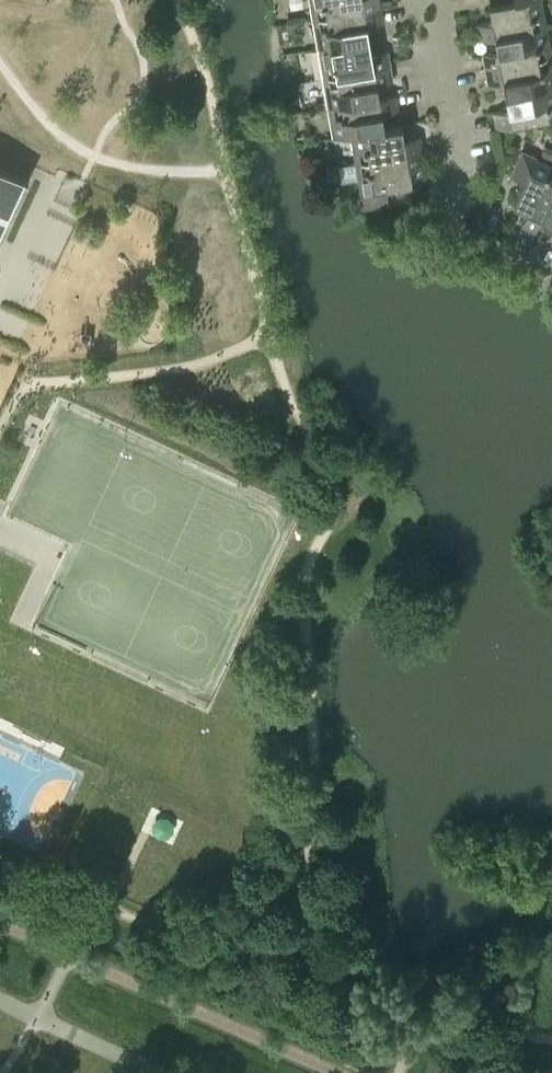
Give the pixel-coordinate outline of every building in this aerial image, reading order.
[(314,18),(380,7),(378,0),(311,0),(314,18)] [(495,36),(546,27),(541,0),(515,0),(515,1),(490,6),(493,21),(478,24),(481,39),(495,36)] [(382,22),(380,7),(314,18),(319,47),(369,39),(367,25),(382,22)] [(551,56),(546,27),(495,36),(498,50),(483,53),(486,68),(551,56)] [(319,47),(324,77),(390,66),(387,50),(372,53),(369,39),(319,47)] [(551,56),(486,68),(488,83),(503,80),(506,94),(551,86),(551,61),(551,56)] [(392,81),(390,66),(324,77),(329,106),(380,98),(380,97),(377,83),(392,81)] [(494,115),(497,127),(551,117),(551,86),(506,94),(509,108),(494,111),(494,115)] [(380,98),(329,106),(334,136),(352,133),(351,133),(385,127),(385,126),(382,113),(397,110),(395,94),(380,97),(380,98)] [(402,123),(385,126),(385,127),(351,133),(352,133),(356,162),(422,150),(419,135),(404,138),(402,123)] [(425,166),(422,150),(356,162),(361,191),(360,191),(363,206),(411,198),(409,184),(412,183),(410,168),(425,166)] [(551,194),(551,166),(536,158),(537,157),(522,150),(511,175),(524,181),(514,204),(527,210),(521,224),(535,231),(542,217),(541,217),(551,194)] [(29,178),(0,164),(0,240),(29,178)] [(541,217),(542,217),(551,222),(551,194),(541,217)]
